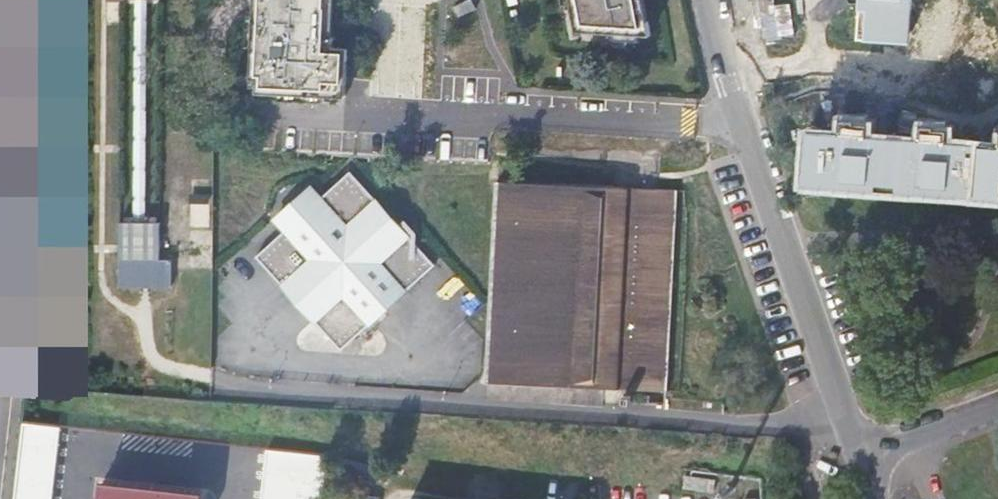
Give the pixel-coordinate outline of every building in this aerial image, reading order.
[(261,12),(255,11),(252,71),(251,71),(251,77),(252,77),(257,77),(257,93),(279,94),(280,93),(345,97),(348,60),(349,60),(349,49),(334,48),(335,37),(324,37),(326,6),(337,7),(337,0),(262,0),(261,12)] [(454,7),(459,18),(476,9),(472,0),(468,0),(454,7)] [(582,30),(638,33),(638,34),(650,35),(648,21),(647,21),(643,0),(571,0),(575,20),(580,19),(582,30)] [(908,37),(910,0),(866,0),(863,34),(908,37)] [(337,7),(326,6),(324,37),(335,37),(337,7)] [(997,193),(997,149),(813,134),(809,179),(997,193)] [(434,265),(406,234),(405,236),(375,204),(377,202),(349,172),(320,198),(310,187),(276,218),(286,229),(256,256),(284,287),(295,277),(323,309),(313,319),(341,350),(372,322),(370,320),(403,291),(404,293),(434,265)] [(498,179),(488,398),(603,406),(604,389),(666,391),(667,391),(677,190),(498,179)] [(159,248),(159,222),(119,221),(119,286),(171,286),(171,248),(159,248)] [(295,277),(284,287),(313,319),(323,309),(295,277)] [(267,476),(329,478),(330,450),(268,448),(267,476)] [(103,481),(101,498),(202,498),(203,492),(103,481)]
